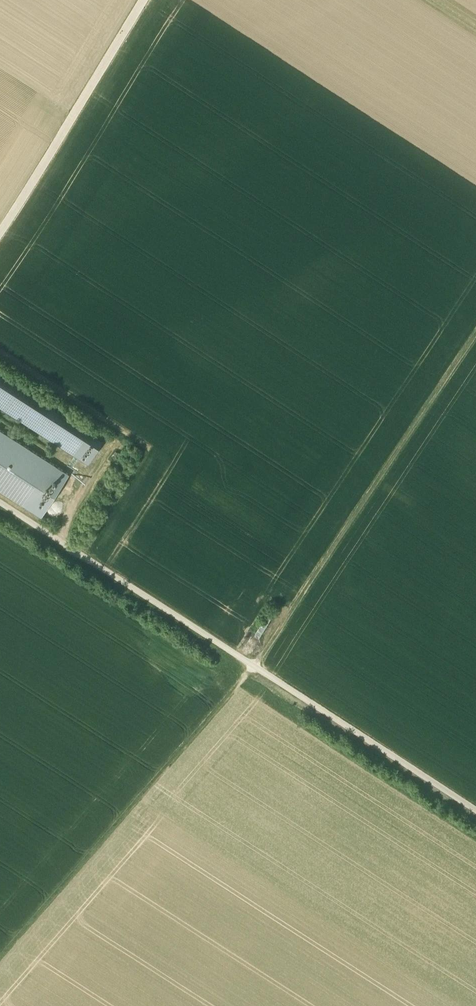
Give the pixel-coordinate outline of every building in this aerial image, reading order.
[(0,374),(0,406),(89,463),(90,461),(103,440),(0,374)] [(41,518),(70,473),(0,428),(0,491),(41,518)] [(274,620),(267,616),(264,621),(256,636),(263,640),(274,620)]
